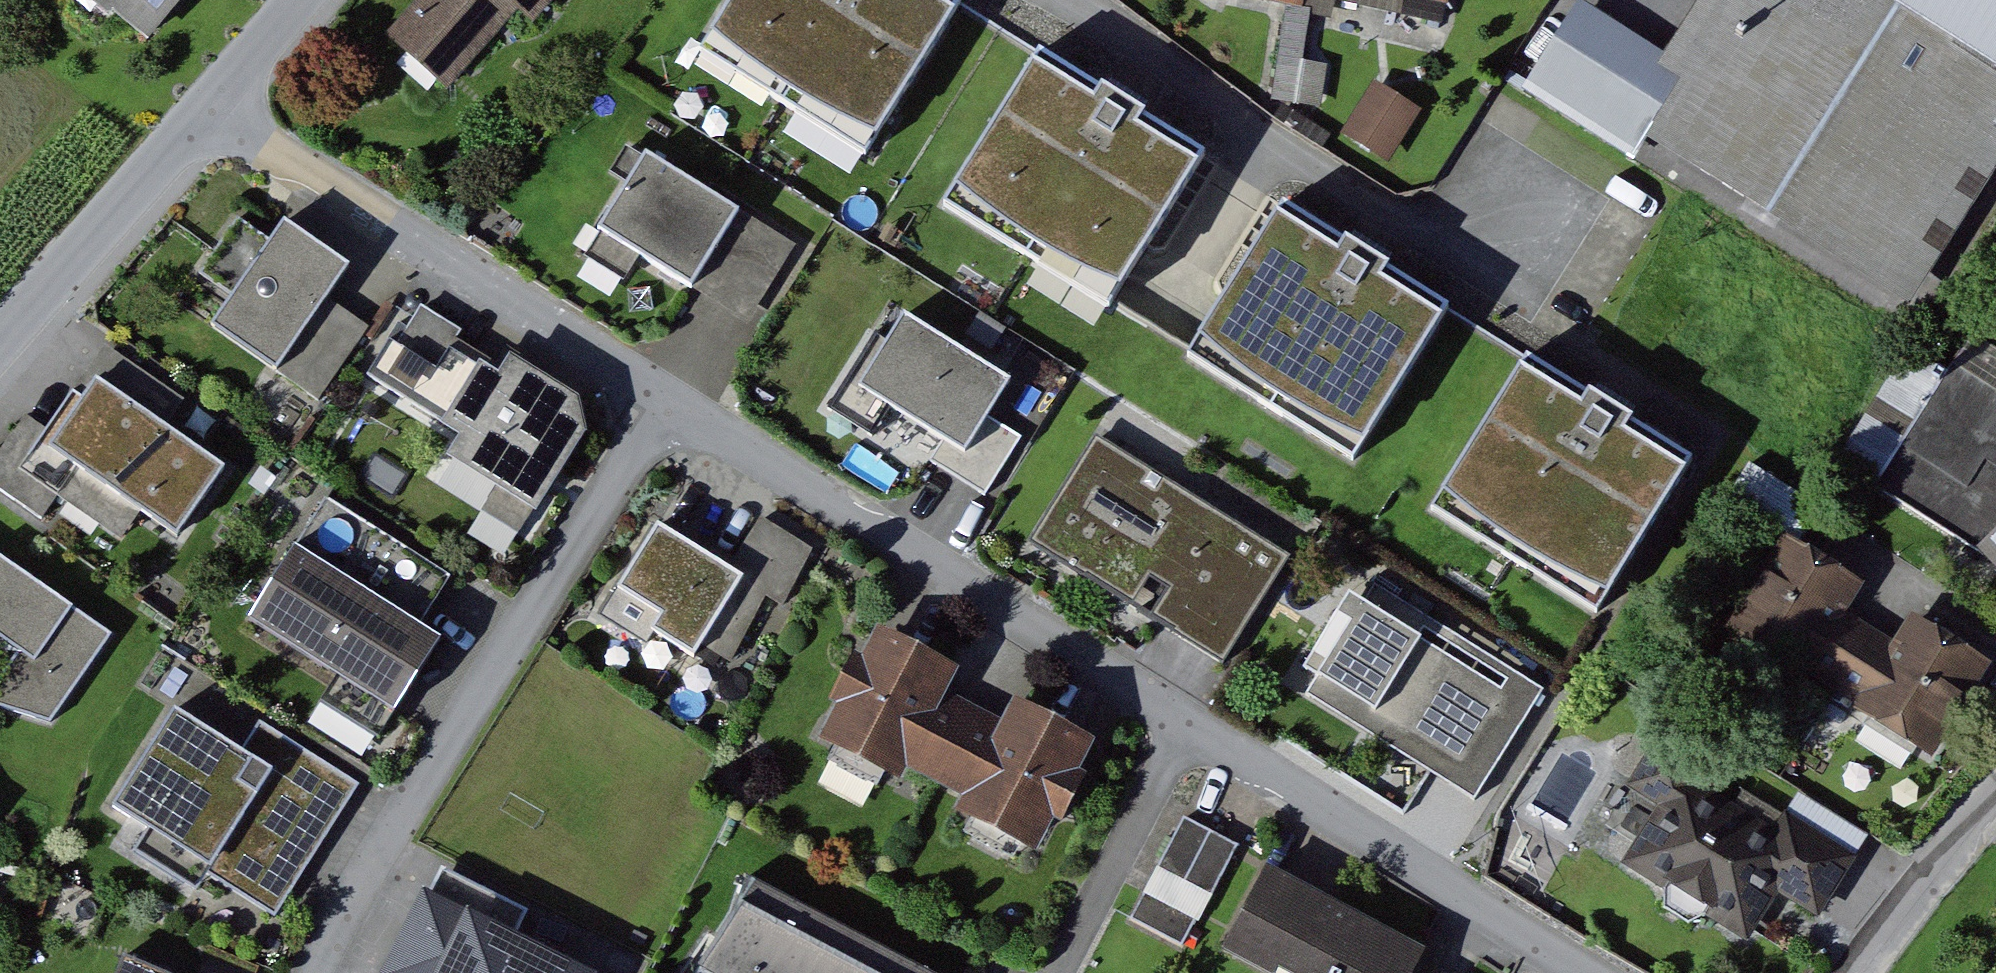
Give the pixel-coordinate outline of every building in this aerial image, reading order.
[(159,41),(196,0),(112,0),(159,41)] [(406,33),(468,84),(534,5),(551,20),(568,0),(433,0),(406,33)] [(974,3),(970,0),(749,0),(719,48),(882,150),(974,3)] [(1459,0),(1333,0),(1453,26),(1459,0)] [(1916,0),(1710,0),(1673,56),(1666,66),(1691,82),(1653,138),(1917,303),(1995,183),(1995,61),(1911,8),(1916,0)] [(1911,8),(1995,61),(1995,0),(1916,0),(1911,8)] [(1673,56),(1588,1),(1531,89),(1641,159),(1653,138),(1691,82),(1666,66),(1673,56)] [(1279,99),(1325,101),(1326,58),(1306,58),(1307,7),(1281,7),(1279,99)] [(1222,159),(1056,48),(961,199),(1126,299),(1222,159)] [(1384,81),(1354,130),(1400,157),(1430,108),(1384,81)] [(661,146),(596,252),(638,278),(655,250),(706,282),(754,203),(661,146)] [(1374,456),(1469,304),(1303,201),(1208,353),(1374,456)] [(813,239),(754,203),(706,282),(764,317),(813,239)] [(242,293),(223,321),(333,392),(380,321),(342,296),(365,262),(295,217),(282,237),(247,214),(209,272),(242,293)] [(427,298),(380,375),(474,431),(460,454),(549,508),(612,404),(520,348),(510,365),(466,338),(473,326),(427,298)] [(912,315),(897,340),(869,390),(897,406),(949,436),(976,452),(996,419),(1020,376),(912,315)] [(881,434),(897,406),(869,390),(897,340),(879,330),(835,408),(881,434)] [(0,466),(0,481),(54,516),(69,494),(134,536),(152,508),(193,536),(242,461),(176,418),(189,397),(107,343),(55,424),(35,411),(0,466)] [(1548,357),(1452,509),(1616,612),(1711,460),(1548,357)] [(1910,368),(1850,462),(1995,555),(1995,423),(1910,368)] [(949,436),(934,462),(996,497),(1029,438),(996,419),(976,452),(949,436)] [(1293,555),(1103,439),(1038,544),(1228,660),(1293,555)] [(334,500),(262,617),(352,673),(336,697),(395,733),(457,632),(429,614),(454,574),(334,500)] [(769,518),(743,564),(782,585),(777,595),(801,609),(832,553),(769,518)] [(668,521),(609,626),(651,650),(669,617),(742,658),(777,595),(782,585),(743,564),(668,521)] [(1880,626),(1854,609),(1872,581),(1798,534),(1740,623),(1814,671),(1821,660),(1848,677),(1880,626)] [(64,718),(123,629),(0,545),(0,700),(64,718)] [(1327,676),(1314,698),(1482,800),(1550,689),(1382,586),(1372,602),(1356,592),(1311,666),(1327,676)] [(1880,626),(1848,677),(1875,694),(1868,705),(1941,752),(1995,668),(1995,660),(1925,615),(1907,643),(1880,626)] [(947,776),(985,703),(959,690),(974,662),(893,622),(837,733),(917,774),(922,763),(947,776)] [(1017,719),(985,703),(947,776),(979,792),(973,805),(1054,846),(1109,737),(1029,696),(1017,719)] [(186,706),(123,807),(160,830),(148,850),(207,887),(216,871),(286,914),(370,779),(273,719),(255,748),(186,706)] [(1814,860),(1725,799),(1734,785),(1670,741),(1642,782),(1669,800),(1630,856),(1758,943),(1814,860)] [(1252,840),(1199,812),(1144,916),(1197,944),(1252,840)] [(1281,863),(1237,948),(1286,972),(1328,972),(1329,971),(1333,972),(1379,972),(1380,971),(1383,972),(1424,972),(1439,944),(1281,863)] [(771,867),(718,961),(739,972),(957,972),(771,867)] [(436,882),(391,972),(612,972),(613,970),(436,882)] [(131,972),(181,972),(139,955),(131,972)]
